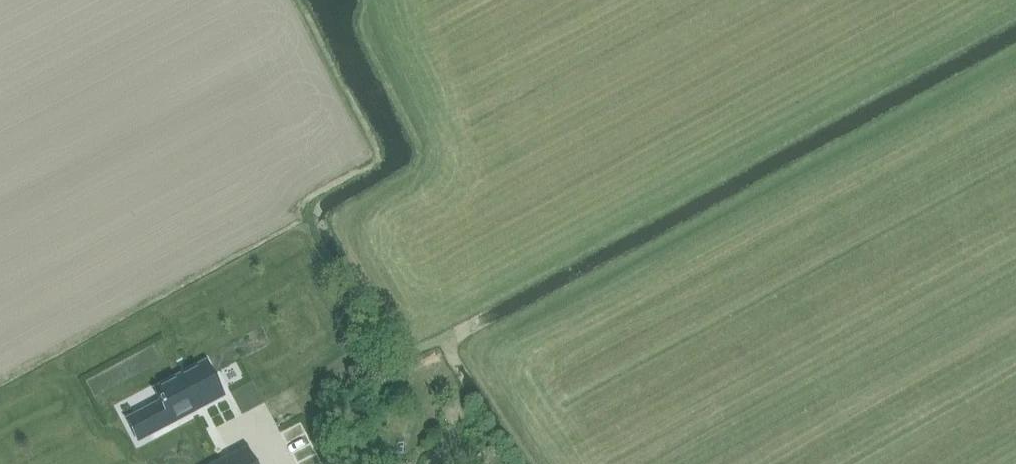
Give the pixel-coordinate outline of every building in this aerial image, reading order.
[(223,397),(205,363),(156,389),(161,400),(159,401),(160,403),(140,414),(151,435),(223,397)] [(246,449),(217,463),(254,463),(246,449)]
